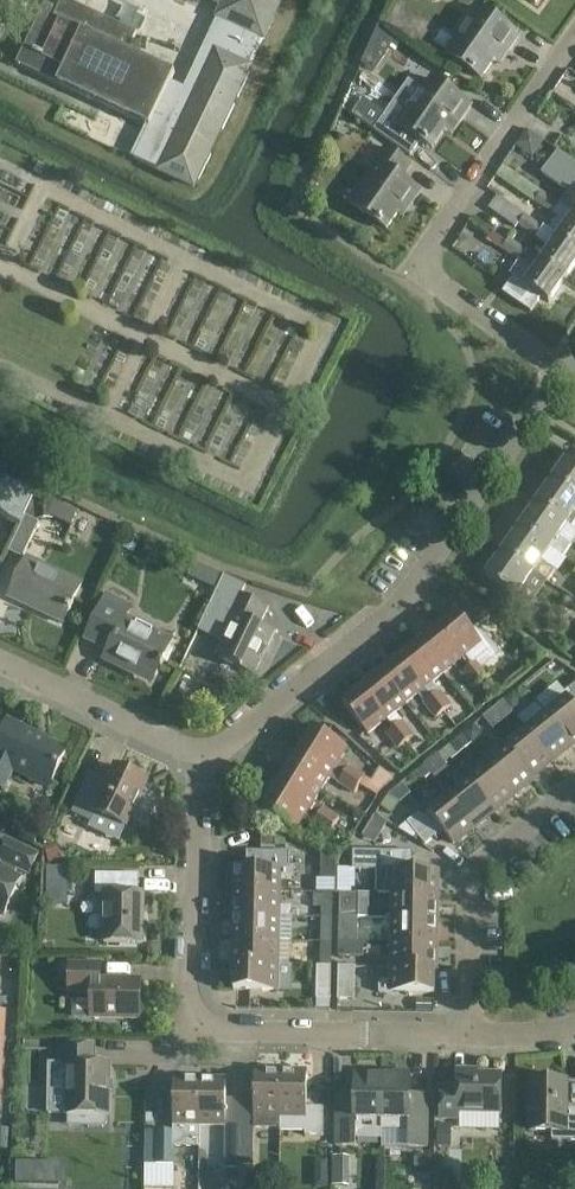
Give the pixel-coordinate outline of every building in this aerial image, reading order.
[(263,39),(217,17),(189,80),(185,90),(170,84),(175,73),(128,51),(136,33),(66,0),(62,0),(58,9),(45,3),(16,65),(148,126),(133,158),(194,187),(197,179),(199,180),(211,154),(209,154),(221,129),(223,130),(234,105),(233,104),(236,97),(238,98),(250,73),(248,72),(250,68),(249,67),(263,39)] [(223,5),(217,17),(263,39),(282,0),(212,0),(223,5)] [(480,9),(448,55),(481,79),(502,48),(508,52),(520,36),(480,9)] [(377,25),(359,65),(374,72),(397,37),(377,25)] [(410,156),(421,141),(432,149),(453,118),(460,122),(471,106),(431,79),(423,91),(409,82),(375,131),(410,156)] [(362,109),(355,119),(365,125),(371,116),(362,109)] [(536,116),(527,130),(528,130),(544,141),(549,145),(559,132),(536,116)] [(528,130),(516,147),(532,159),(544,141),(528,130)] [(412,204),(420,192),(401,179),(411,165),(384,147),(374,162),(380,166),(366,186),(362,183),(349,203),(387,229),(406,200),(412,204)] [(559,150),(541,174),(574,197),(566,208),(574,215),(574,161),(559,150)] [(38,163),(34,171),(42,175),(46,167),(38,163)] [(574,250),(574,215),(566,208),(565,209),(541,192),(503,166),(497,176),(535,201),(558,218),(548,231),(574,250)] [(574,264),(574,250),(548,231),(526,215),(497,196),(489,209),(516,228),(518,225),(550,248),(541,261),(565,278),(574,264)] [(508,239),(502,248),(534,271),(525,284),(513,276),(502,293),(530,312),(541,297),(548,302),(565,278),(541,261),(508,239)] [(554,477),(574,492),(574,455),(567,449),(558,462),(563,465),(554,477)] [(35,492),(0,476),(0,517),(6,522),(18,527),(35,492)] [(554,477),(537,502),(574,529),(574,492),(554,477)] [(54,496),(39,488),(25,516),(9,552),(23,558),(39,523),(41,520),(54,519),(70,526),(77,512),(52,499),(54,496)] [(550,548),(563,557),(574,540),(574,529),(537,502),(520,527),(550,548)] [(520,527),(503,551),(533,573),(547,583),(555,570),(541,561),(550,548),(520,527)] [(129,534),(122,549),(133,555),(141,539),(129,534)] [(533,573),(503,551),(485,576),(516,598),(533,573)] [(9,597),(63,623),(73,601),(81,585),(26,560),(9,597)] [(184,581),(211,594),(221,574),(193,561),(184,581)] [(223,575),(199,626),(227,640),(219,658),(253,674),(273,633),(258,626),(266,608),(241,596),(246,585),(223,575)] [(154,679),(164,657),(173,639),(127,617),(131,610),(106,598),(96,620),(85,641),(102,650),(106,641),(112,644),(104,660),(134,674),(136,670),(154,679)] [(481,684),(481,683),(490,675),(484,668),(498,655),(475,626),(471,629),(457,612),(437,628),(462,659),(463,658),(470,668),(469,668),(481,684)] [(419,642),(444,673),(462,659),(437,628),(419,642)] [(425,689),(444,673),(419,642),(400,658),(425,689)] [(406,704),(425,689),(400,658),(381,673),(406,704)] [(481,684),(469,668),(462,674),(473,689),(474,688),(485,702),(492,695),(481,683),(481,684)] [(381,673),(362,688),(387,719),(406,704),(381,673)] [(569,689),(573,694),(547,714),(572,745),(574,743),(574,684),(569,689)] [(512,695),(519,704),(531,694),(523,685),(512,695)] [(362,688),(343,704),(368,735),(387,719),(362,688)] [(444,713),(452,706),(441,692),(432,698),(444,713)] [(424,705),(435,719),(444,713),(432,698),(424,705)] [(500,726),(514,715),(504,703),(491,714),(500,726)] [(527,730),(552,761),(572,745),(547,714),(527,730)] [(8,721),(0,738),(0,764),(49,787),(66,750),(38,737),(39,735),(8,721)] [(405,743),(414,737),(402,721),(394,728),(405,743)] [(472,743),(485,733),(478,723),(465,733),(472,743)] [(300,748),(360,785),(365,776),(340,761),(347,749),(333,740),(313,727),(300,748)] [(385,734),(397,749),(405,743),(394,728),(385,734)] [(527,730),(506,747),(508,749),(509,749),(532,777),(552,761),(527,730)] [(451,760),(471,744),(464,735),(444,750),(451,760)] [(322,790),(328,780),(354,795),(360,785),(300,748),(287,769),(322,790)] [(509,749),(508,749),(489,765),(513,796),(534,779),(532,777),(509,749)] [(426,767),(434,777),(448,765),(440,756),(426,767)] [(362,784),(375,796),(391,777),(378,765),(362,784)] [(493,812),(513,796),(489,765),(477,774),(470,765),(462,772),(493,812)] [(88,778),(72,813),(91,822),(96,812),(126,826),(131,815),(149,824),(162,797),(144,788),(147,781),(115,766),(105,786),(88,778)] [(335,827),(341,818),(315,802),(322,790),(287,769),(274,790),(335,827)] [(460,788),(449,797),(473,828),(493,812),(462,772),(453,779),(460,788)] [(303,821),(329,836),(335,827),(274,790),(262,811),(296,832),(303,821)] [(388,795),(380,808),(392,816),(400,803),(388,795)] [(407,823),(425,845),(443,831),(453,844),(473,828),(449,797),(423,818),(419,813),(407,823)] [(261,847),(285,847),(285,836),(275,836),(275,833),(261,833),(261,847)] [(21,879),(15,876),(18,869),(28,874),(38,855),(27,850),(5,840),(0,851),(0,861),(0,862),(0,903),(6,906),(5,908),(6,908),(21,879)] [(355,851),(354,869),(376,870),(376,893),(392,893),(392,894),(438,895),(438,870),(414,870),(414,851),(388,852),(355,851)] [(279,892),(279,879),(294,879),(295,866),(289,866),(290,853),(261,852),(260,867),(234,867),(234,892),(279,892)] [(321,854),(320,878),(334,878),(335,859),(321,854)] [(49,871),(48,906),(63,907),(64,871),(49,871)] [(143,943),(144,894),(139,894),(139,875),(96,874),(95,895),(105,895),(104,942),(143,943)] [(279,916),(291,917),(292,917),(292,907),(279,907),(279,892),(234,892),(233,916),(279,916)] [(313,908),(322,908),(322,917),(332,918),(332,894),(313,893),(313,908)] [(358,918),(359,894),(340,894),(339,918),(358,918)] [(392,918),(437,919),(437,895),(392,894),(392,918)] [(278,942),(291,942),(291,917),(279,916),(233,916),(233,940),(278,941),(278,942)] [(321,942),(331,942),(332,918),(322,917),(321,942)] [(339,918),(339,942),(348,942),(357,942),(358,918),(339,918)] [(437,943),(437,919),(392,918),(392,942),(437,943)] [(278,965),(278,942),(278,941),(233,940),(232,964),(234,965),(234,964),(278,965)] [(321,966),(331,966),(331,942),(321,942),(321,966)] [(364,957),(364,943),(357,942),(348,942),(339,942),(338,956),(364,957)] [(436,968),(436,967),(437,943),(392,942),(391,966),(435,967),(435,968),(436,968)] [(92,1017),(139,1018),(140,981),(99,981),(100,964),(71,963),(71,965),(61,965),(60,974),(71,974),(70,994),(93,995),(92,1017)] [(277,991),(278,967),(278,965),(234,964),(234,965),(233,990),(277,991)] [(316,999),(330,999),(331,966),(321,966),(317,966),(316,999)] [(338,966),(337,999),(354,1000),(355,967),(338,966)] [(435,994),(435,968),(435,967),(391,966),(391,981),(379,981),(379,993),(391,993),(435,994)] [(78,998),(77,1017),(90,1017),(91,998),(78,998)] [(94,1065),(94,1047),(60,1046),(60,1063),(48,1063),(46,1114),(67,1114),(67,1127),(103,1128),(107,1123),(108,1115),(109,1065),(94,1065)] [(254,1071),(253,1124),(253,1128),(254,1128),(280,1128),(281,1072),(254,1071)] [(307,1072),(281,1072),(280,1128),(280,1131),(304,1131),(304,1136),(322,1136),(323,1108),(306,1108),(307,1072)] [(335,1128),(335,1145),(355,1145),(356,1139),(382,1140),(382,1130),(382,1120),(383,1073),(355,1073),(355,1093),(355,1105),(336,1105),(335,1128)] [(410,1074),(383,1073),(382,1120),(382,1130),(407,1130),(407,1146),(427,1147),(428,1106),(409,1106),(410,1074)] [(501,1075),(457,1075),(457,1088),(442,1088),(441,1111),(441,1119),(458,1119),(458,1113),(500,1114),(501,1099),(501,1075)] [(199,1125),(200,1080),(174,1079),(173,1124),(173,1132),(146,1131),(145,1166),(173,1166),(174,1147),(199,1148),(200,1125),(199,1125)] [(225,1125),(226,1104),(226,1080),(200,1080),(199,1125),(200,1125),(225,1125)] [(552,1131),(552,1139),(574,1140),(574,1110),(567,1110),(567,1081),(530,1081),(529,1104),(529,1130),(552,1131)] [(240,1131),(239,1151),(253,1151),(254,1128),(253,1128),(253,1124),(240,1123),(240,1131)] [(437,1124),(437,1147),(451,1147),(452,1124),(437,1124)] [(239,1151),(240,1131),(226,1131),(225,1168),(239,1168),(239,1151)] [(331,1156),(331,1185),(341,1185),(341,1156),(331,1156)] [(314,1160),(315,1188),(325,1188),(328,1188),(328,1160),(314,1160)] [(33,1186),(39,1167),(20,1161),(14,1180),(33,1186)]
